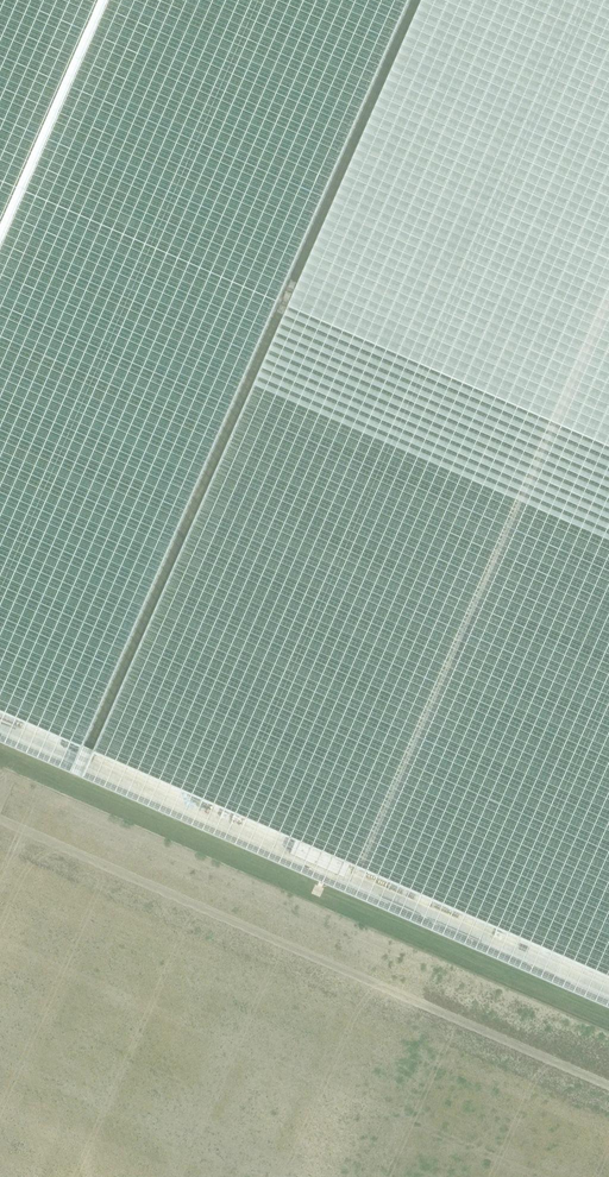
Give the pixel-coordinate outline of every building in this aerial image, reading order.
[(84,778),(97,748),(86,743),(410,0),(0,0),(0,741),(84,778)] [(83,778),(608,1007),(608,0),(423,0),(97,748),(84,778),(83,778)]
